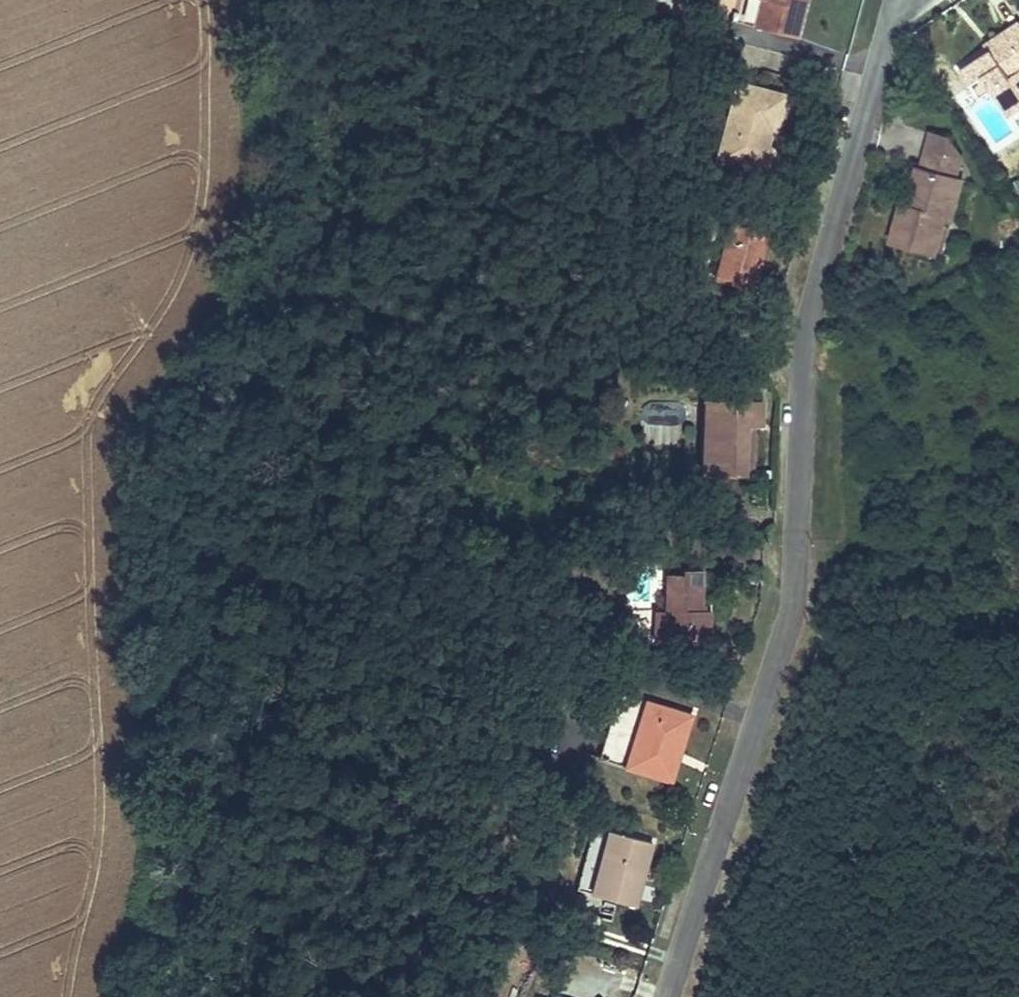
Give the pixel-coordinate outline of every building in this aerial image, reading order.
[(753,25),(792,35),(801,0),(759,0),(753,25)] [(954,73),(973,101),(986,91),(1003,118),(1018,107),(1018,36),(1013,26),(980,49),(984,53),(954,73)] [(732,81),(711,158),(758,172),(761,171),(766,168),(768,165),(769,162),(768,158),(766,154),(763,150),(758,149),(762,130),(769,132),(778,95),(732,81)] [(890,206),(884,237),(930,246),(950,162),(938,141),(921,137),(905,208),(890,206)] [(720,220),(704,279),(747,292),(762,233),(720,220)] [(756,410),(704,411),(704,481),(742,481),(743,430),(757,430),(756,410)] [(670,581),(670,618),(671,648),(711,648),(710,614),(704,614),(702,574),(682,574),(682,581),(670,581)] [(650,704),(630,767),(673,780),(694,718),(650,704)] [(612,831),(591,893),(635,907),(657,842),(613,828),(612,831)]
